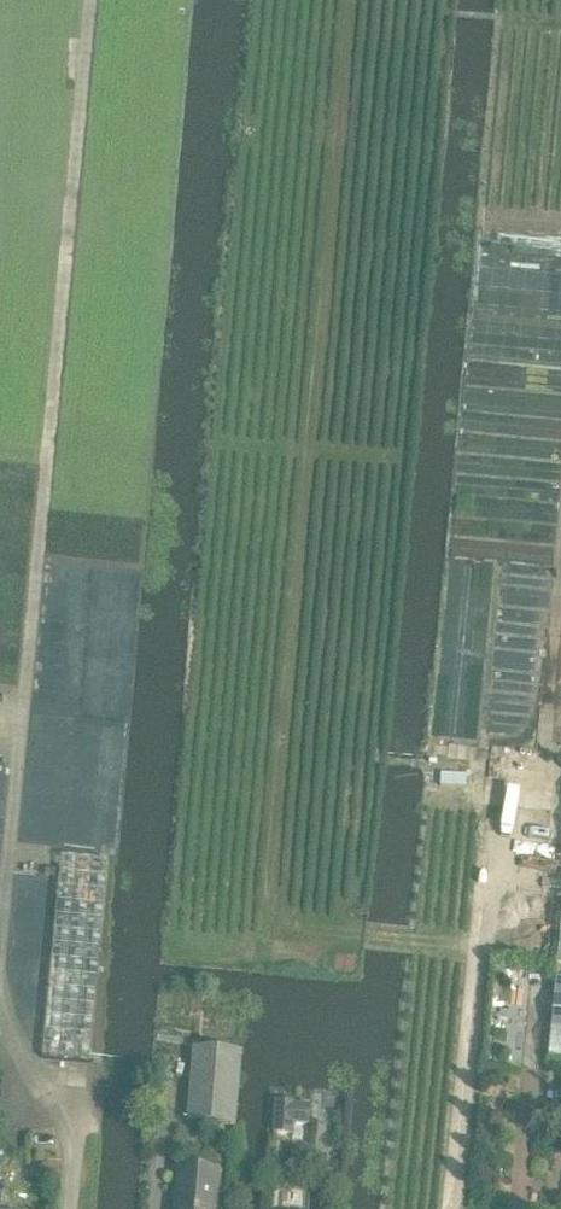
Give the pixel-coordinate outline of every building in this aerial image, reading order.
[(465,788),(467,775),(441,773),(440,785),(465,788)] [(99,953),(108,861),(60,857),(41,1059),(89,1064),(99,953)] [(548,1060),(560,1061),(560,921),(557,966),(548,1060)] [(240,1054),(193,1050),(187,1122),(234,1126),(240,1054)] [(275,1103),(273,1134),(294,1136),(295,1125),(310,1126),(311,1106),(296,1105),(296,1104),(275,1103)] [(44,1167),(42,1181),(58,1182),(59,1169),(44,1167)] [(217,1173),(166,1169),(166,1170),(183,1171),(180,1205),(175,1205),(174,1208),(214,1208),(217,1173)]
